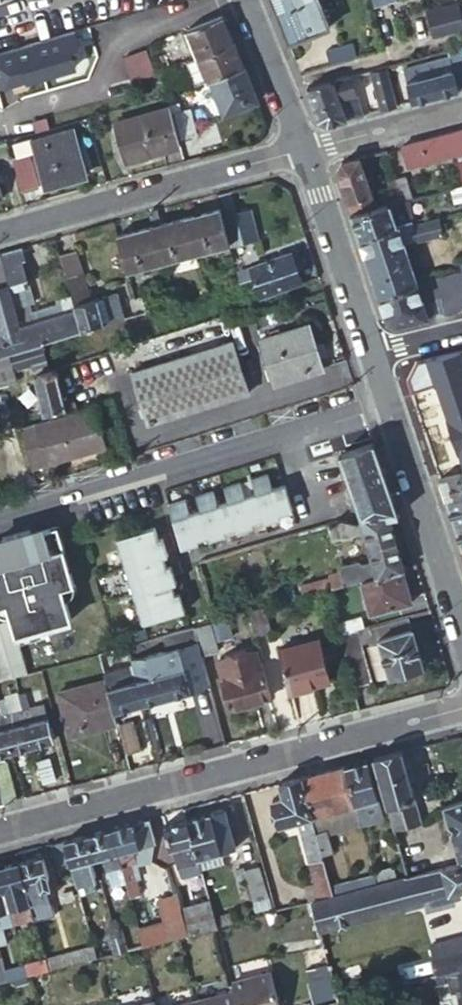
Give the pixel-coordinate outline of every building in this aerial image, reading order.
[(306,0),(271,0),(276,13),(306,0)] [(288,42),(330,25),(320,0),(306,0),(276,13),(288,42)] [(461,32),(461,14),(460,2),(427,8),(432,37),(461,32)] [(226,25),(221,14),(186,28),(197,56),(186,60),(196,85),(210,80),(243,66),(238,55),(226,25)] [(0,51),(0,85),(25,78),(26,79),(73,66),(70,53),(79,50),(73,30),(0,51)] [(330,64),(354,58),(350,45),(327,52),(330,64)] [(146,48),(123,56),(131,80),(154,72),(146,48)] [(461,88),(461,53),(404,68),(412,101),(461,88)] [(254,94),(243,66),(210,80),(223,112),(256,99),(254,94)] [(385,67),(370,71),(382,108),(396,104),(385,67)] [(350,76),(307,87),(320,119),(330,123),(363,114),(350,76)] [(181,143),(170,105),(115,120),(126,158),(181,143)] [(183,137),(198,132),(191,107),(176,111),(183,137)] [(44,117),(30,121),(33,131),(47,127),(44,117)] [(10,155),(19,188),(36,183),(27,150),(34,148),(44,181),(84,170),(71,128),(31,139),(29,132),(9,138),(14,153),(10,155)] [(401,146),(408,168),(458,156),(461,171),(461,130),(401,146)] [(353,212),(376,207),(359,156),(342,160),(338,168),(345,189),(353,212)] [(400,194),(402,200),(407,199),(411,198),(404,171),(392,174),(397,194),(400,194)] [(451,188),(454,201),(461,199),(461,185),(451,188)] [(395,202),(402,200),(400,194),(397,194),(393,195),(395,202)] [(407,199),(402,200),(395,202),(376,207),(353,212),(351,213),(355,225),(359,236),(412,221),(414,221),(407,199)] [(223,217),(220,208),(187,217),(196,252),(230,243),(223,217)] [(230,243),(230,244),(256,237),(248,210),(223,217),(230,243)] [(196,252),(187,217),(151,226),(162,262),(196,252)] [(414,226),(412,221),(359,236),(359,237),(361,237),(378,287),(381,296),(419,285),(406,243),(416,240),(417,242),(443,232),(438,217),(414,226)] [(162,262),(151,226),(117,235),(128,271),(162,262)] [(18,249),(0,254),(0,259),(8,285),(24,280),(19,262),(22,261),(18,249)] [(70,297),(80,330),(119,320),(112,295),(92,300),(84,274),(83,274),(75,250),(58,255),(70,297)] [(259,297),(301,282),(291,252),(238,272),(241,283),(252,278),(259,297)] [(26,346),(14,307),(9,289),(8,285),(0,259),(0,307),(7,331),(0,333),(0,354),(8,352),(26,346)] [(438,280),(442,297),(443,299),(453,297),(456,309),(461,307),(461,274),(438,280)] [(438,280),(419,285),(425,302),(442,297),(438,280)] [(9,289),(14,307),(28,303),(30,303),(25,284),(9,289)] [(419,285),(381,296),(385,306),(388,316),(401,323),(429,316),(425,302),(419,285)] [(142,296),(147,312),(160,309),(155,293),(142,296)] [(26,346),(41,341),(57,337),(80,330),(70,297),(61,300),(62,306),(65,314),(30,324),(27,316),(31,315),(28,303),(14,307),(26,346)] [(453,297),(443,299),(446,311),(456,309),(453,297)] [(65,314),(62,306),(31,315),(27,316),(30,324),(65,314)] [(273,384),(322,369),(308,324),(258,340),(273,384)] [(42,345),(41,341),(26,346),(8,352),(13,368),(33,362),(53,356),(49,343),(42,345)] [(148,423),(247,392),(231,341),(131,372),(148,423)] [(461,351),(421,360),(434,398),(432,398),(447,439),(448,439),(460,473),(461,473),(461,355),(461,351)] [(16,378),(13,368),(8,352),(0,354),(0,383),(16,378)] [(53,356),(33,362),(36,372),(54,367),(53,356)] [(62,407),(54,367),(36,372),(43,411),(62,407)] [(103,445),(91,404),(63,413),(17,426),(30,467),(103,445)] [(381,464),(374,442),(341,451),(345,467),(363,518),(386,513),(398,511),(381,464)] [(440,478),(444,490),(447,500),(461,496),(461,473),(460,473),(440,478)] [(275,516),(292,510),(284,485),(272,488),(268,474),(252,479),(256,493),(245,497),(241,482),(224,487),(228,502),(217,505),(213,491),(196,496),(200,510),(189,514),(185,499),(168,504),(181,548),(188,546),(187,542),(192,541),(208,536),(209,540),(216,537),(215,534),(220,533),(236,528),(237,531),(244,529),(243,525),(247,524),(263,519),(264,523),(271,520),(270,517),(275,516)] [(447,500),(453,518),(461,544),(461,496),(447,500)] [(401,569),(386,513),(363,518),(355,524),(339,521),(328,524),(332,537),(338,540),(352,536),(356,532),(365,529),(372,560),(361,563),(358,559),(343,563),(341,570),(328,573),(329,576),(300,584),(303,595),(359,581),(400,570),(401,569)] [(26,673),(15,634),(70,617),(60,586),(74,582),(57,523),(31,531),(29,527),(2,535),(3,539),(0,540),(0,676),(1,679),(5,678),(18,675),(23,673),(26,673)] [(115,539),(139,623),(183,611),(178,592),(173,594),(171,584),(175,583),(170,564),(165,566),(163,557),(167,555),(162,537),(157,538),(154,527),(115,539)] [(409,602),(400,570),(359,581),(368,612),(334,621),(338,636),(375,626),(400,618),(397,606),(409,602)] [(397,606),(400,618),(406,617),(413,615),(409,602),(397,606)] [(270,631),(263,606),(247,610),(253,635),(270,631)] [(410,630),(406,617),(400,618),(375,626),(376,632),(389,676),(425,666),(418,642),(416,642),(412,629),(410,630)] [(208,621),(205,622),(193,625),(201,654),(216,650),(208,621)] [(371,633),(376,632),(375,626),(338,636),(352,688),(372,682),(360,639),(369,637),(371,633)] [(178,629),(143,640),(145,648),(181,638),(178,629)] [(289,690),(330,679),(319,638),(278,649),(289,690)] [(126,644),(125,645),(116,647),(119,656),(129,653),(126,644)] [(270,697),(257,649),(217,660),(230,708),(270,697)] [(147,661),(131,665),(132,670),(135,680),(142,704),(190,690),(180,653),(164,657),(168,671),(151,676),(147,661)] [(120,668),(102,673),(104,680),(113,712),(142,704),(135,680),(124,683),(121,673),(120,668)] [(42,680),(39,669),(26,673),(23,673),(26,685),(42,680)] [(124,683),(135,680),(132,670),(121,673),(124,683)] [(20,680),(18,675),(5,678),(7,684),(20,680)] [(112,712),(113,712),(104,680),(57,692),(69,735),(114,723),(112,712)] [(31,745),(52,740),(42,704),(27,708),(26,702),(23,693),(16,695),(20,710),(31,745)] [(31,745),(20,710),(8,713),(5,698),(0,700),(0,709),(2,715),(12,751),(31,745)] [(27,708),(42,704),(40,698),(36,699),(26,702),(27,708)] [(0,716),(0,754),(12,751),(2,715),(0,716)] [(117,725),(125,755),(140,751),(131,722),(117,725)] [(402,748),(373,755),(392,827),(421,819),(402,748)] [(367,757),(343,763),(359,821),(365,819),(364,814),(367,813),(363,800),(377,795),(367,757)] [(43,784),(55,781),(49,758),(37,761),(43,784)] [(327,831),(360,822),(359,821),(343,763),(302,773),(322,851),(331,848),(327,831)] [(3,801),(15,798),(7,771),(5,772),(0,773),(0,791),(3,801)] [(322,851),(302,773),(279,780),(282,793),(272,795),(278,821),(300,815),(298,818),(311,865),(324,861),(322,851)] [(460,861),(461,861),(461,798),(444,803),(460,861)] [(223,805),(186,815),(198,854),(219,848),(234,844),(223,805)] [(155,839),(148,814),(110,824),(121,864),(125,878),(136,874),(140,874),(136,859),(132,845),(155,839)] [(198,854),(186,815),(164,821),(171,844),(173,843),(181,873),(202,868),(201,866),(198,854)] [(121,864),(110,824),(87,830),(94,855),(99,853),(104,868),(121,864)] [(94,855),(87,830),(64,836),(71,862),(77,884),(81,883),(79,875),(92,871),(88,856),(94,855)] [(71,862),(64,836),(50,840),(57,866),(71,862)] [(150,856),(155,839),(132,845),(136,859),(150,856)] [(219,848),(198,854),(201,866),(223,860),(219,848)] [(43,851),(19,858),(32,906),(34,912),(43,910),(44,915),(50,913),(46,896),(51,894),(48,884),(52,883),(43,851)] [(19,858),(0,863),(0,868),(9,903),(25,899),(28,907),(32,906),(19,858)] [(406,875),(377,883),(333,894),(319,898),(310,900),(317,927),(422,901),(421,896),(461,886),(461,861),(460,861),(406,875)] [(319,898),(333,894),(330,884),(324,861),(311,865),(314,878),(319,898)] [(252,897),(268,893),(260,863),(245,867),(244,867),(252,897)] [(243,899),(252,897),(244,867),(245,867),(244,864),(234,866),(243,899)] [(0,868),(0,906),(9,903),(0,868)] [(333,894),(377,883),(374,873),(330,884),(333,894)] [(136,874),(125,878),(129,893),(140,890),(136,874)] [(310,900),(319,898),(314,878),(300,881),(306,901),(310,900)] [(178,889),(176,889),(159,894),(165,918),(139,925),(143,943),(189,932),(182,906),(178,889)] [(257,914),(273,910),(268,893),(252,897),(257,914)] [(199,901),(182,906),(189,932),(217,924),(212,906),(201,908),(199,901)] [(121,926),(114,928),(120,950),(127,948),(121,926)] [(120,950),(114,928),(108,930),(113,951),(120,950)] [(97,956),(94,944),(82,947),(85,959),(97,956)] [(461,967),(461,944),(453,947),(459,967),(461,967)] [(82,947),(45,956),(48,968),(85,959),(82,947)] [(48,968),(45,956),(25,962),(28,973),(32,972),(48,968)] [(28,973),(25,962),(5,967),(8,979),(28,973)] [(5,967),(0,968),(0,981),(8,979),(5,967)] [(232,979),(235,991),(239,1004),(283,1004),(273,969),(232,979)] [(334,988),(337,999),(359,994),(357,983),(334,988)] [(235,991),(197,1000),(199,1004),(239,1004),(235,991)]
